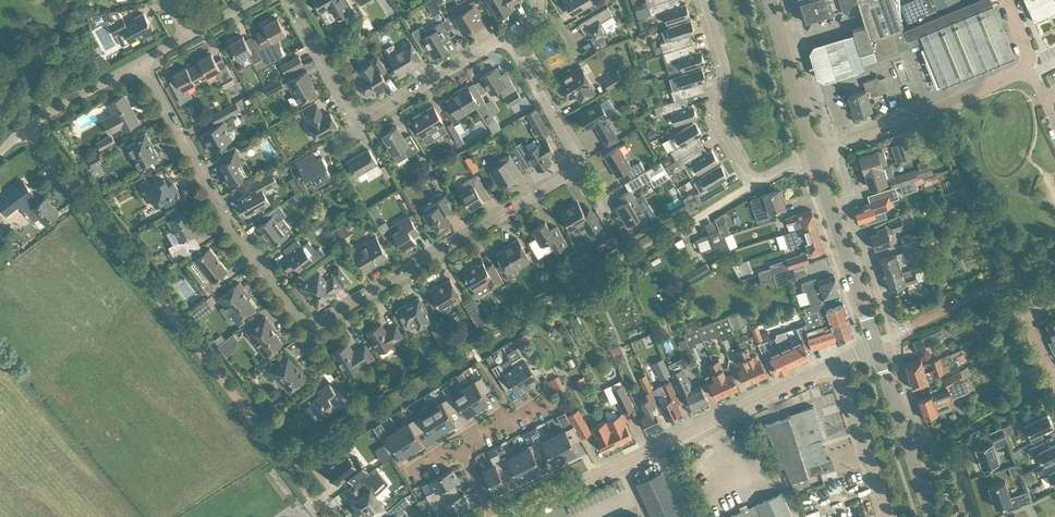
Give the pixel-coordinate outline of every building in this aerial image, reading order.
[(336,18),(350,9),(345,0),(313,0),(320,11),(327,23),(336,18)] [(360,21),(368,16),(360,3),(366,0),(348,0),(360,21)] [(442,12),(434,0),(430,0),(426,3),(435,17),(442,12)] [(487,23),(474,0),(461,8),(463,11),(451,18),(455,25),(459,23),(464,33),(473,28),(478,29),(487,23)] [(498,17),(513,8),(510,3),(513,1),(514,3),(518,0),(487,0),(498,17)] [(572,13),(589,4),(592,9),(605,2),(604,0),(564,0),(572,13)] [(648,5),(651,14),(651,15),(663,11),(667,23),(689,15),(685,3),(681,5),(679,0),(664,0),(648,5)] [(804,21),(832,12),(842,9),(847,11),(852,1),(855,0),(798,0),(804,21)] [(906,32),(894,0),(858,0),(866,25),(853,28),(860,53),(873,49),(876,58),(911,45),(908,38),(906,32)] [(931,14),(925,0),(908,0),(900,3),(908,23),(931,14)] [(904,27),(906,32),(908,38),(911,45),(922,40),(941,86),(1015,56),(993,3),(992,0),(971,0),(904,27)] [(934,8),(954,0),(931,0),(934,8)] [(1035,21),(1054,11),(1054,0),(1025,0),(1035,21)] [(404,3),(397,8),(401,14),(408,10),(404,3)] [(608,33),(604,27),(616,20),(608,6),(578,23),(582,30),(586,28),(594,41),(608,33)] [(115,35),(116,34),(124,30),(131,41),(131,40),(137,36),(138,37),(153,29),(144,12),(126,23),(118,10),(103,13),(90,15),(96,26),(107,20),(115,35)] [(258,35),(253,37),(268,63),(280,57),(275,49),(280,47),(278,37),(286,32),(278,16),(263,24),(265,28),(257,33),(258,35)] [(374,27),(368,16),(360,21),(366,31),(374,27)] [(446,18),(441,21),(446,30),(452,27),(446,18)] [(663,52),(693,42),(690,33),(694,32),(692,27),(693,27),(691,19),(668,26),(672,38),(665,40),(660,42),(661,45),(656,46),(657,48),(654,48),(656,54),(663,51),(663,52)] [(447,48),(443,41),(448,38),(446,34),(439,22),(433,26),(425,31),(422,25),(412,31),(423,50),(428,47),(433,56),(447,48)] [(367,35),(362,26),(352,32),(357,41),(367,35)] [(852,29),(811,41),(807,49),(814,72),(823,77),(862,65),(852,29)] [(147,36),(150,42),(157,38),(153,33),(147,36)] [(266,64),(262,58),(263,57),(253,39),(247,42),(243,35),(230,43),(238,58),(248,53),(256,69),(266,64)] [(421,58),(410,41),(403,45),(405,47),(389,56),(400,73),(416,64),(415,62),(421,58)] [(602,46),(599,41),(593,44),(597,50),(602,46)] [(693,42),(663,52),(666,62),(678,58),(682,69),(705,62),(702,54),(701,55),(700,50),(696,51),(693,42)] [(194,65),(202,80),(209,77),(208,75),(216,71),(221,81),(232,75),(222,57),(216,61),(211,53),(199,60),(200,62),(194,65)] [(299,55),(281,65),(285,73),(303,63),(299,55)] [(362,86),(366,94),(380,85),(382,87),(388,83),(382,73),(387,70),(378,55),(371,59),(376,68),(374,70),(370,63),(360,69),(363,74),(354,79),(359,88),(362,86)] [(646,59),(638,61),(639,68),(648,66),(646,59)] [(238,64),(237,67),(239,70),(242,71),(245,70),(246,67),(245,64),(243,62),(240,62),(238,64)] [(392,63),(387,66),(389,72),(395,68),(392,63)] [(195,84),(202,80),(194,65),(188,68),(187,66),(174,73),(178,81),(172,85),(182,102),(192,97),(187,86),(195,82),(195,84)] [(577,68),(571,71),(572,72),(559,80),(569,98),(576,94),(580,101),(595,92),(591,85),(592,84),(581,66),(577,69),(577,68)] [(622,75),(625,79),(639,70),(636,66),(622,75)] [(509,105),(521,97),(507,74),(502,77),(496,67),(481,76),(491,93),(499,88),(509,105)] [(702,67),(669,78),(673,89),(671,90),(674,100),(685,97),(704,91),(701,81),(705,80),(703,75),(704,75),(702,67)] [(287,81),(299,103),(318,93),(312,82),(313,81),(307,70),(287,81)] [(610,77),(604,80),(608,88),(622,79),(617,70),(608,75),(610,77)] [(868,96),(883,92),(890,90),(890,89),(889,89),(888,85),(887,81),(886,77),(886,76),(885,77),(882,78),(881,78),(878,79),(878,76),(866,80),(869,89),(848,95),(854,114),(872,108),(868,96)] [(284,85),(280,77),(262,87),(267,95),(284,85)] [(233,78),(222,84),(224,88),(235,83),(233,78)] [(454,95),(446,99),(457,117),(476,105),(487,123),(495,118),(480,93),(474,83),(468,86),(467,84),(460,88),(461,90),(454,95)] [(124,94),(109,102),(114,113),(102,119),(110,133),(122,126),(124,129),(139,121),(138,120),(137,121),(129,106),(131,105),(124,94)] [(688,106),(685,97),(674,100),(654,106),(657,116),(671,112),(675,123),(697,116),(695,109),(694,109),(692,104),(688,106)] [(220,109),(225,118),(241,109),(240,109),(245,106),(241,98),(236,101),(220,109)] [(254,101),(247,104),(250,111),(257,108),(254,101)] [(600,101),(579,114),(587,128),(594,124),(601,136),(607,146),(618,139),(613,129),(605,117),(608,115),(600,101)] [(186,107),(190,114),(195,111),(196,111),(192,104),(186,107)] [(310,123),(309,124),(312,131),(316,129),(320,136),(338,126),(330,112),(323,116),(317,105),(317,104),(303,111),(310,123)] [(444,124),(433,105),(432,105),(433,107),(424,113),(423,111),(414,116),(416,120),(415,120),(414,121),(423,137),(444,124)] [(535,107),(526,112),(541,136),(549,131),(535,107)] [(195,111),(190,114),(194,120),(199,118),(195,111)] [(299,121),(295,114),(285,119),(290,127),(299,121)] [(217,124),(216,124),(204,131),(207,137),(205,139),(211,150),(232,139),(232,138),(234,137),(235,134),(233,130),(230,130),(228,131),(228,130),(229,129),(224,120),(217,124)] [(445,126),(453,140),(461,136),(452,122),(445,126)] [(676,160),(702,144),(697,135),(702,133),(695,122),(675,134),(681,144),(670,151),(676,160)] [(397,162),(419,149),(410,134),(404,138),(397,126),(383,135),(390,146),(388,147),(397,162)] [(654,127),(646,132),(650,138),(658,134),(654,127)] [(135,138),(136,140),(126,145),(141,174),(155,166),(151,160),(158,156),(154,148),(152,148),(149,143),(151,142),(145,132),(135,138)] [(264,132),(255,137),(259,144),(268,139),(264,132)] [(900,153),(891,156),(892,161),(902,158),(910,156),(903,133),(895,136),(900,153)] [(97,142),(101,149),(115,141),(111,134),(97,142)] [(248,138),(238,144),(242,151),(252,146),(248,138)] [(551,161),(548,155),(554,151),(546,139),(540,143),(540,142),(527,150),(521,153),(526,161),(531,158),(538,169),(548,163),(551,161)] [(470,147),(473,154),(481,149),(477,143),(470,147)] [(718,160),(712,149),(707,152),(702,144),(676,160),(679,165),(681,169),(685,166),(690,176),(697,171),(698,172),(718,160)] [(619,145),(603,155),(616,176),(626,170),(631,177),(645,168),(640,161),(631,166),(619,145)] [(243,161),(236,148),(223,155),(226,161),(221,164),(227,175),(225,176),(229,184),(244,176),(237,164),(243,161)] [(369,175),(365,169),(377,162),(369,149),(348,161),(356,175),(358,174),(361,180),(369,175)] [(85,159),(79,162),(82,168),(88,165),(90,168),(106,159),(101,150),(99,151),(85,158),(85,159)] [(865,171),(882,166),(888,164),(884,150),(878,152),(877,150),(860,156),(865,171)] [(316,187),(333,177),(326,165),(327,164),(322,156),(313,161),(309,154),(314,151),(313,151),(295,161),(300,169),(296,171),(301,180),(309,175),(316,187)] [(514,182),(523,176),(509,153),(485,168),(491,178),(495,177),(500,186),(509,181),(514,182)] [(665,156),(661,159),(665,165),(671,161),(669,157),(665,156)] [(473,171),(479,167),(475,160),(469,163),(473,171)] [(666,168),(670,174),(673,172),(675,167),(679,165),(676,160),(665,166),(666,168)] [(660,161),(639,174),(644,182),(648,180),(650,179),(654,186),(656,185),(668,177),(670,176),(660,161)] [(426,172),(434,168),(430,162),(423,166),(426,172)] [(392,174),(386,163),(380,167),(386,178),(392,174)] [(882,166),(865,171),(870,187),(887,181),(886,179),(889,178),(894,176),(894,175),(890,163),(888,164),(882,166)] [(690,209),(728,186),(723,178),(726,175),(724,171),(725,171),(720,164),(700,176),(707,186),(692,195),(691,193),(683,198),(690,209)] [(434,168),(426,172),(431,180),(438,176),(434,168)] [(926,168),(915,171),(917,179),(918,178),(928,175),(926,168)] [(917,179),(915,171),(915,170),(900,175),(903,183),(909,181),(915,179),(917,179)] [(265,193),(267,188),(277,182),(271,171),(253,181),(257,187),(237,198),(246,215),(248,215),(249,216),(257,212),(256,210),(270,202),(265,193)] [(923,178),(926,185),(940,180),(937,173),(923,178)] [(477,174),(457,186),(470,208),(482,200),(483,202),(491,197),(477,174)] [(181,197),(173,182),(168,185),(164,178),(158,182),(155,177),(140,185),(148,200),(151,199),(153,204),(160,206),(164,203),(166,205),(181,197)] [(918,188),(915,179),(909,181),(907,182),(910,191),(918,188)] [(0,198),(0,205),(7,214),(20,204),(27,213),(26,214),(27,216),(28,215),(33,220),(40,215),(44,221),(58,211),(46,196),(39,202),(33,194),(34,193),(23,180),(0,198)] [(855,209),(859,222),(866,219),(867,222),(886,216),(883,207),(891,204),(891,205),(892,205),(890,200),(899,197),(895,186),(876,192),(878,199),(862,205),(862,207),(855,209)] [(616,206),(620,212),(622,216),(627,225),(634,221),(637,226),(638,228),(648,222),(647,220),(649,219),(631,189),(622,194),(619,196),(622,202),(622,203),(616,206)] [(764,194),(750,198),(757,221),(768,218),(772,217),(770,211),(785,206),(784,204),(782,197),(784,196),(782,190),(780,190),(779,189),(764,194)] [(292,195),(298,203),(305,198),(300,190),(292,195)] [(449,217),(455,213),(453,210),(453,209),(455,208),(446,193),(443,195),(441,192),(439,192),(434,195),(433,197),(435,200),(434,201),(437,205),(425,213),(423,213),(431,226),(434,224),(437,229),(451,221),(449,218),(449,217)] [(560,212),(570,229),(583,221),(590,233),(601,226),(592,210),(585,214),(578,201),(560,212)] [(377,203),(368,208),(374,217),(379,214),(380,208),(377,203)] [(262,223),(256,228),(261,234),(262,233),(265,236),(272,245),(273,244),(281,239),(287,234),(277,221),(276,220),(281,217),(285,214),(278,204),(270,210),(269,209),(261,216),(265,221),(262,223)] [(888,231),(903,226),(903,225),(904,224),(905,228),(916,224),(911,208),(900,214),(902,219),(901,219),(901,218),(885,223),(886,226),(877,229),(878,231),(870,234),(875,248),(892,243),(888,231)] [(168,219),(169,219),(166,221),(171,230),(173,228),(180,240),(173,244),(169,246),(177,261),(192,251),(185,238),(199,230),(188,209),(168,219)] [(812,209),(785,217),(789,231),(800,227),(816,222),(815,221),(816,219),(815,216),(814,215),(812,209)] [(409,214),(390,226),(404,249),(416,242),(411,232),(417,228),(409,214)] [(315,224),(321,231),(329,225),(323,218),(315,224)] [(725,220),(717,224),(719,229),(722,236),(725,236),(725,235),(730,233),(725,220)] [(535,238),(529,241),(539,257),(554,247),(556,251),(567,244),(556,225),(550,229),(545,221),(532,229),(537,237),(535,238)] [(804,241),(820,236),(818,230),(819,228),(818,225),(816,224),(816,222),(800,227),(783,233),(788,246),(804,241)] [(342,225),(335,229),(341,239),(348,235),(342,225)] [(725,236),(722,236),(719,229),(709,233),(717,254),(731,249),(725,236)] [(904,243),(913,240),(911,233),(901,236),(904,243)] [(695,239),(701,253),(713,248),(707,234),(695,239)] [(388,256),(376,235),(353,249),(367,271),(375,267),(373,264),(378,261),(378,262),(388,256)] [(820,236),(804,241),(807,249),(800,251),(801,253),(786,258),(786,259),(788,264),(781,266),(783,269),(793,266),(808,261),(806,255),(825,249),(823,243),(823,241),(823,238),(821,237),(820,236)] [(612,248),(618,245),(613,237),(607,240),(612,248)] [(511,244),(496,253),(506,270),(521,261),(522,264),(530,259),(517,238),(510,242),(511,244)] [(300,270),(313,260),(314,261),(325,253),(320,246),(315,249),(309,254),(302,245),(297,239),(284,250),(288,255),(281,260),(289,270),(296,265),(300,270)] [(884,274),(902,268),(900,264),(903,264),(902,259),(918,254),(916,247),(913,239),(913,240),(904,243),(906,250),(879,259),(884,274)] [(216,278),(227,270),(210,247),(194,259),(208,277),(200,284),(208,294),(221,284),(216,278)] [(352,255),(346,247),(336,254),(342,262),(352,255)] [(585,264),(580,257),(571,262),(575,270),(585,264)] [(473,267),(472,265),(463,271),(466,275),(465,276),(466,278),(467,277),(475,290),(487,282),(491,288),(503,281),(492,263),(486,267),(483,261),(473,267)] [(687,273),(691,280),(710,269),(706,262),(687,273)] [(335,293),(335,292),(343,286),(344,287),(351,282),(339,266),(331,272),(334,275),(326,281),(319,272),(315,276),(311,271),(304,276),(308,281),(307,281),(307,280),(305,282),(305,283),(302,285),(303,287),(301,288),(307,296),(309,295),(318,306),(335,293)] [(776,283),(776,284),(797,277),(796,275),(794,268),(793,266),(783,269),(773,273),(772,270),(759,274),(762,281),(765,280),(774,277),(776,283)] [(884,274),(889,289),(918,280),(915,272),(904,276),(902,268),(884,274)] [(535,274),(544,288),(552,284),(543,269),(535,274)] [(810,302),(840,293),(834,274),(817,280),(816,277),(801,282),(804,290),(806,290),(810,302)] [(462,298),(450,278),(430,290),(440,306),(442,310),(445,311),(450,308),(450,305),(451,305),(456,302),(462,298)] [(236,321),(255,306),(244,291),(245,290),(239,281),(218,298),(225,306),(227,304),(238,318),(236,320),(235,319),(236,321)] [(507,294),(511,291),(507,283),(502,286),(507,294)] [(594,293),(585,297),(592,312),(601,308),(594,293)] [(470,296),(462,301),(471,315),(479,310),(470,296)] [(419,297),(397,310),(401,315),(400,319),(403,320),(406,324),(409,323),(416,325),(418,329),(433,320),(419,297)] [(592,312),(585,297),(577,301),(584,316),(592,312)] [(191,310),(198,319),(213,307),(207,298),(191,310)] [(813,320),(804,323),(805,324),(806,329),(830,322),(831,323),(839,320),(838,318),(847,315),(844,303),(826,309),(823,300),(815,303),(817,309),(811,312),(813,320)] [(815,303),(804,306),(806,313),(811,312),(817,309),(815,303)] [(741,312),(731,316),(733,321),(743,317),(741,312)] [(728,315),(712,322),(718,334),(721,334),(733,329),(728,315)] [(811,346),(812,348),(836,340),(836,341),(852,335),(853,333),(853,332),(847,315),(838,318),(839,320),(831,323),(830,322),(806,329),(806,330),(811,346)] [(275,332),(277,330),(266,316),(258,322),(247,331),(260,348),(263,346),(268,353),(270,356),(278,350),(276,347),(283,342),(275,332)] [(1054,354),(1054,319),(1047,323),(1054,338),(1048,341),(1054,354)] [(712,322),(705,324),(711,335),(712,337),(718,334),(712,322)] [(386,331),(381,323),(367,332),(379,351),(393,343),(393,342),(403,336),(396,324),(386,331)] [(447,348),(454,344),(450,338),(440,323),(431,328),(438,339),(435,340),(442,351),(447,348)] [(581,323),(570,328),(581,353),(592,348),(581,323)] [(711,335),(705,324),(697,328),(703,339),(711,335)] [(801,339),(791,344),(799,362),(810,356),(807,348),(811,346),(806,330),(806,329),(805,324),(796,326),(801,339)] [(758,326),(752,328),(754,334),(757,341),(763,339),(760,332),(758,326)] [(696,342),(703,339),(697,328),(697,327),(683,333),(686,339),(689,347),(690,348),(697,345),(696,342)] [(941,328),(921,337),(925,345),(944,336),(941,329),(941,328)] [(767,330),(760,332),(763,339),(770,337),(769,336),(767,330)] [(776,336),(774,337),(777,341),(787,336),(785,330),(776,333),(776,336)] [(219,344),(226,339),(222,334),(215,339),(219,344)] [(521,335),(516,338),(520,344),(525,341),(521,335)] [(767,373),(760,358),(757,352),(753,354),(745,338),(738,341),(742,349),(756,378),(767,373)] [(689,347),(686,339),(679,342),(682,350),(689,347)] [(948,341),(947,344),(949,348),(953,350),(956,348),(956,345),(954,340),(951,339),(948,341)] [(764,340),(758,342),(771,371),(776,368),(778,372),(789,367),(780,349),(770,354),(764,340)] [(223,341),(218,345),(222,350),(226,356),(231,351),(223,341)] [(512,360),(527,385),(538,378),(536,374),(542,371),(525,341),(520,344),(517,346),(521,354),(512,360)] [(348,343),(333,352),(347,375),(362,366),(361,365),(373,357),(365,344),(356,349),(356,350),(353,352),(348,343)] [(791,344),(780,349),(789,367),(790,367),(789,366),(799,362),(791,344)] [(611,350),(614,357),(621,353),(618,347),(611,350)] [(964,352),(962,348),(954,351),(950,353),(952,358),(953,357),(955,359),(955,358),(956,356),(957,355),(963,353),(964,352)] [(744,383),(756,378),(742,349),(737,351),(741,359),(735,362),(738,368),(738,369),(744,383)] [(264,355),(254,362),(259,368),(272,358),(270,356),(268,353),(265,355),(264,355)] [(621,353),(614,357),(618,366),(626,363),(621,353)] [(953,360),(952,358),(950,353),(922,362),(921,357),(905,362),(909,375),(953,361),(953,360)] [(494,360),(490,354),(486,357),(490,363),(494,360)] [(294,364),(287,355),(267,370),(279,384),(283,381),(290,391),(307,377),(296,363),(294,364)] [(411,368),(420,363),(416,356),(415,357),(414,357),(410,359),(409,365),(411,368)] [(663,357),(652,362),(660,379),(671,374),(663,357)] [(499,362),(492,366),(508,392),(514,388),(516,392),(527,385),(512,360),(510,358),(501,364),(499,362)] [(575,366),(572,358),(567,361),(570,368),(575,366)] [(728,365),(722,368),(719,359),(713,362),(727,391),(731,389),(731,390),(733,391),(737,389),(737,387),(738,386),(731,371),(728,365)] [(936,374),(949,370),(953,371),(959,368),(960,364),(957,360),(954,359),(953,360),(953,361),(909,375),(913,388),(929,383),(927,377),(928,377),(930,378),(935,377),(936,374)] [(723,393),(727,391),(713,362),(708,364),(712,373),(708,375),(709,382),(716,396),(717,396),(719,397),(723,395),(723,393)] [(671,373),(672,375),(676,383),(675,383),(681,396),(685,394),(692,408),(708,400),(701,384),(692,388),(683,367),(672,372),(671,373)] [(964,378),(960,370),(944,380),(948,387),(948,389),(933,394),(933,395),(917,400),(923,417),(939,412),(936,405),(947,402),(952,400),(952,398),(971,389),(970,386),(969,387),(967,382),(968,382),(967,380),(966,380),(965,380),(964,378)] [(462,372),(457,375),(459,380),(465,376),(462,372)] [(643,400),(642,401),(644,406),(648,414),(641,417),(646,429),(648,429),(649,430),(655,427),(654,426),(661,422),(656,412),(662,409),(653,389),(646,374),(639,377),(648,398),(643,400)] [(477,407),(488,400),(481,388),(487,384),(481,376),(464,387),(477,407)] [(559,377),(552,381),(558,392),(565,388),(559,377)] [(584,377),(576,381),(581,391),(589,387),(584,377)] [(667,418),(668,417),(671,418),(674,416),(675,414),(681,412),(677,404),(680,402),(670,381),(663,384),(663,385),(657,388),(657,387),(653,389),(662,409),(663,409),(667,418)] [(622,384),(617,386),(615,382),(608,385),(611,390),(613,389),(619,401),(624,412),(634,407),(622,384)] [(351,399),(341,386),(335,391),(329,383),(318,391),(321,394),(311,402),(321,416),(335,405),(338,409),(351,399)] [(453,405),(459,402),(466,414),(477,407),(464,387),(448,397),(453,405)] [(444,428),(455,421),(447,409),(453,405),(448,397),(431,407),(444,428)] [(788,416),(765,424),(767,429),(792,481),(794,489),(811,484),(808,475),(829,468),(833,466),(830,457),(826,459),(820,439),(824,438),(813,405),(787,414),(788,416)] [(431,407),(415,418),(420,426),(425,422),(433,434),(444,428),(431,407)] [(578,408),(569,413),(581,436),(590,431),(578,408)] [(565,411),(557,415),(562,425),(570,421),(565,411)] [(625,439),(632,436),(621,412),(606,419),(611,429),(619,442),(621,444),(625,442),(625,439)] [(1053,425),(1047,412),(1042,415),(1041,412),(1030,417),(1031,420),(1023,423),(1032,442),(1044,437),(1041,431),(1053,425)] [(415,418),(398,428),(411,448),(422,441),(417,434),(414,430),(420,426),(415,418)] [(596,436),(593,438),(597,447),(600,445),(603,450),(610,447),(612,448),(616,446),(616,444),(619,442),(611,429),(606,419),(595,425),(597,428),(594,430),(596,436)] [(380,422),(373,427),(379,435),(386,431),(384,428),(380,422)] [(386,431),(379,435),(387,447),(392,443),(395,448),(400,455),(403,453),(405,455),(412,451),(410,449),(411,448),(398,428),(396,425),(386,431)] [(536,425),(529,429),(532,434),(539,431),(536,425)] [(553,432),(565,456),(576,450),(570,438),(578,434),(573,425),(555,434),(553,432)] [(1002,426),(990,432),(994,440),(1006,434),(1002,426)] [(529,429),(523,432),(525,437),(532,434),(529,429)] [(536,441),(535,441),(543,457),(549,454),(553,462),(565,456),(553,432),(542,438),(541,438),(542,440),(537,443),(536,441)] [(529,444),(518,450),(530,473),(531,475),(539,471),(538,469),(541,468),(537,460),(543,457),(535,441),(532,434),(525,437),(529,444)] [(978,453),(977,453),(979,459),(980,459),(982,466),(999,461),(992,440),(975,446),(978,453)] [(1046,446),(1043,440),(1029,446),(1032,453),(1035,452),(1040,464),(1054,457),(1054,442),(1046,446)] [(501,442),(494,446),(497,451),(504,448),(501,442)] [(494,446),(487,449),(491,456),(498,452),(497,451),(494,446)] [(1019,448),(1013,451),(1016,458),(1022,455),(1019,448)] [(508,457),(501,460),(508,474),(509,474),(506,469),(512,467),(514,471),(518,479),(530,473),(518,450),(517,450),(519,452),(508,457)] [(326,467),(325,467),(337,483),(338,482),(337,482),(347,475),(350,473),(355,479),(352,481),(352,482),(353,481),(367,470),(368,470),(357,456),(357,457),(353,459),(347,451),(346,451),(326,467)] [(389,452),(381,458),(383,461),(391,456),(389,452)] [(494,464),(484,469),(487,476),(485,477),(489,485),(491,484),(494,491),(506,485),(502,477),(508,474),(501,460),(498,452),(491,456),(490,456),(494,464)] [(1054,460),(1043,466),(1052,485),(1054,483),(1054,462),(1054,460)] [(352,498),(357,505),(355,506),(359,512),(361,511),(366,516),(368,516),(384,505),(376,493),(371,486),(377,482),(384,476),(377,466),(366,474),(359,478),(366,488),(356,495),(352,498)] [(457,488),(454,482),(458,480),(452,468),(430,479),(436,490),(426,494),(427,497),(430,501),(457,488)] [(1031,468),(1022,473),(1024,479),(1034,474),(1031,468)] [(662,470),(637,482),(653,516),(684,516),(662,470)] [(1010,496),(1004,479),(988,484),(995,505),(1004,502),(1007,509),(1021,505),(1017,493),(1010,496)] [(457,488),(430,501),(432,506),(433,508),(440,505),(446,516),(449,514),(450,516),(457,513),(456,511),(469,504),(464,492),(460,494),(457,488)] [(782,491),(726,516),(794,516),(782,491)] [(396,514),(403,509),(410,504),(405,497),(386,511),(390,516),(398,516),(396,514)] [(420,506),(423,512),(429,509),(426,503),(420,506)]
